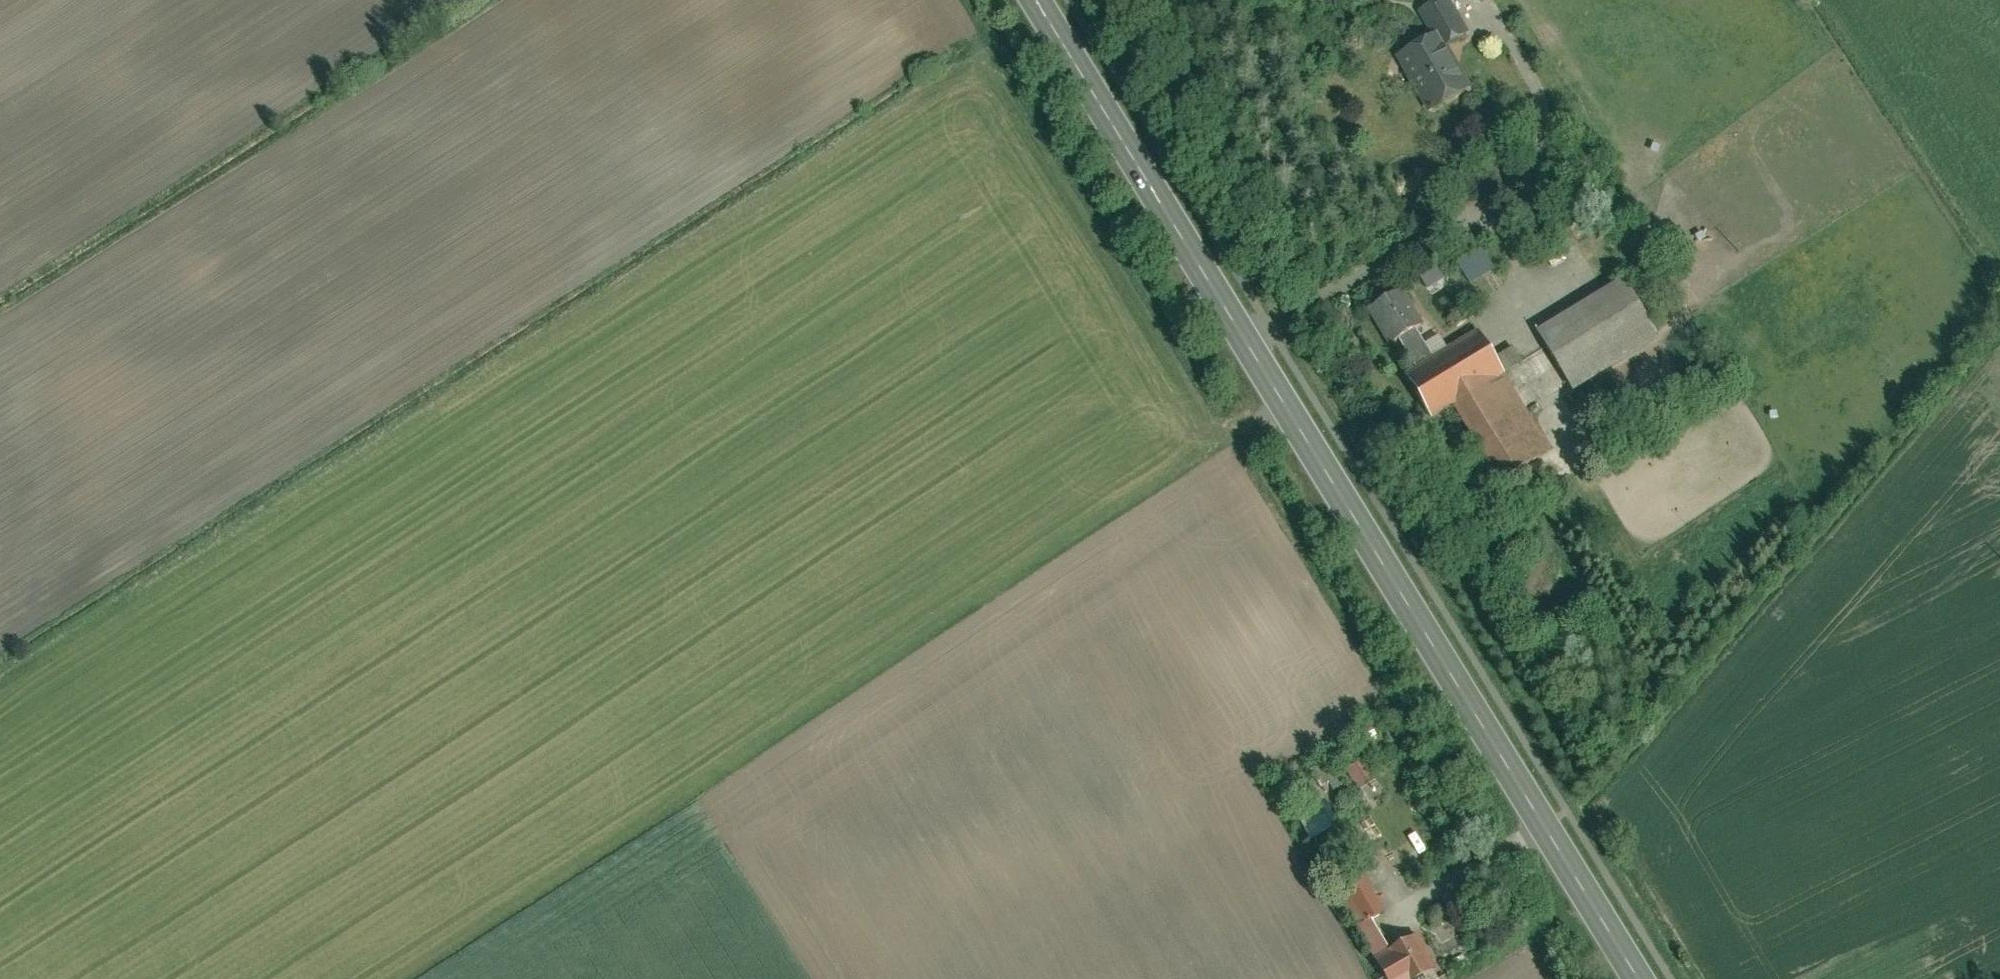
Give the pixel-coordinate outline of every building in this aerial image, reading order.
[(1442,43),(1463,31),(1445,0),(1439,0),(1418,12),(1433,39),(1438,36),(1442,43)] [(1433,39),(1397,60),(1430,114),(1470,90),(1442,43),(1438,36),(1433,39)] [(1460,288),(1489,269),(1468,236),(1417,269),(1430,290),(1452,275),(1460,288)] [(1621,283),(1539,332),(1574,390),(1656,341),(1621,283)] [(1421,369),(1443,356),(1403,292),(1369,313),(1391,348),(1403,341),(1421,369)] [(1421,369),(1407,377),(1434,418),(1455,403),(1505,479),(1551,450),(1475,334),(1443,356),(1421,369)] [(1365,764),(1345,773),(1354,791),(1373,782),(1365,764)] [(1304,839),(1333,825),(1316,792),(1287,806),(1304,839)] [(1352,934),(1378,978),(1424,978),(1433,974),(1414,939),(1388,953),(1371,924),(1352,934)]
